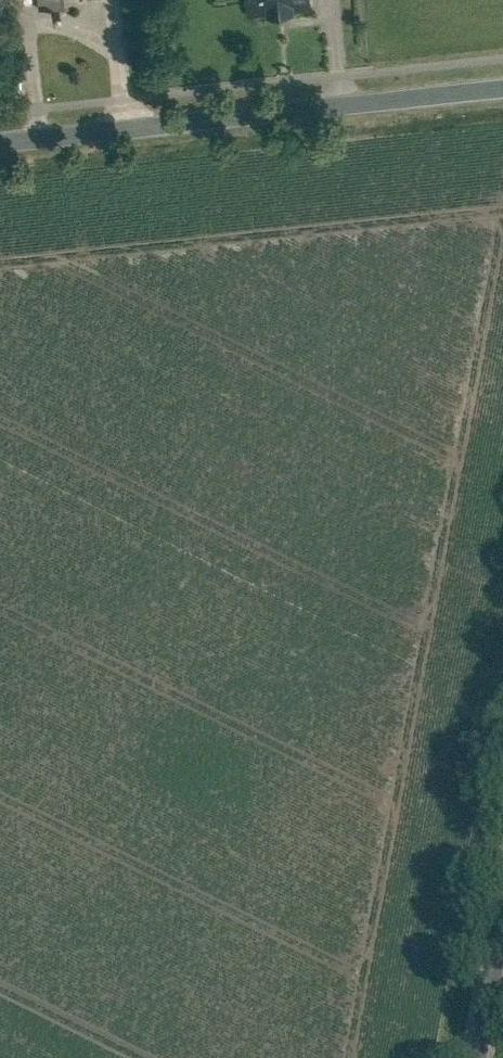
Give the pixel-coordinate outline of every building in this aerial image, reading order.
[(256,10),(318,6),(318,0),(255,0),(256,10)]
